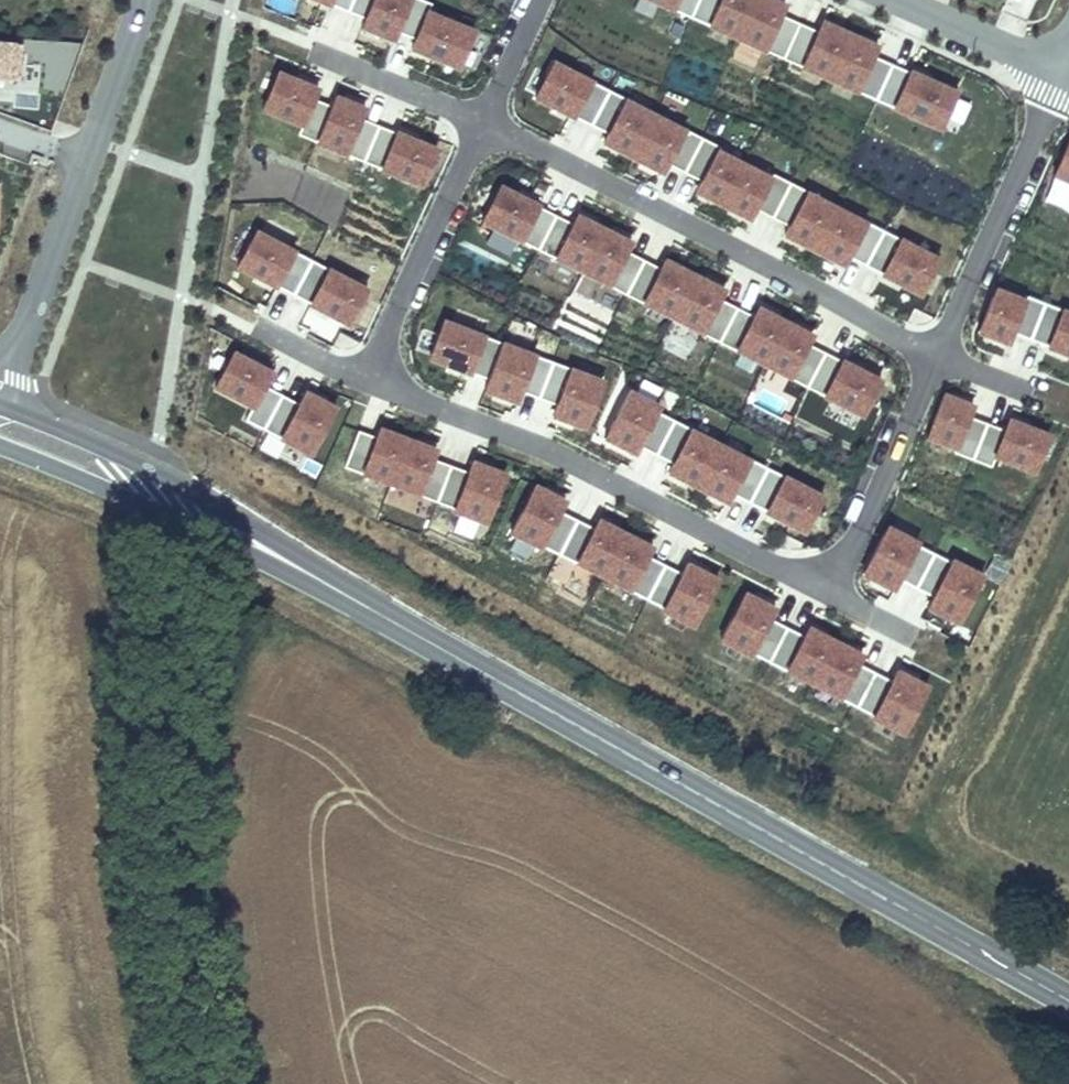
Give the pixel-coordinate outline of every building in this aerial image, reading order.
[(346,10),(350,0),(320,0),(346,10)] [(408,0),(350,0),(346,10),(364,18),(361,26),(392,39),(396,31),(408,0)] [(473,30),(427,11),(430,3),(423,0),(408,0),(396,31),(414,38),(410,48),(457,68),(473,30)] [(689,17),(697,0),(650,0),(689,17)] [(689,17),(736,38),(753,0),(697,0),(689,17)] [(784,4),(774,0),(753,0),(736,38),(782,59),(798,23),(780,15),(784,4)] [(828,79),(849,33),(822,21),(817,31),(798,23),(782,59),(828,79)] [(872,56),(877,46),(849,33),(828,79),(875,100),(891,64),(872,56)] [(0,46),(0,75),(11,76),(13,47),(0,46)] [(552,61),(534,97),(586,123),(604,88),(552,61)] [(875,100),(940,129),(956,92),(891,64),(875,100)] [(276,71),(260,108),(299,124),(296,133),(315,141),(330,105),(312,98),(316,87),(276,71)] [(586,123),(606,133),(602,142),(629,156),(651,114),(604,88),(586,123)] [(360,118),(364,107),(334,95),(330,105),(315,141),(362,161),(377,125),(360,118)] [(681,172),(699,137),(682,129),(682,130),(651,114),(629,156),(661,173),(665,164),(681,172)] [(420,185),(435,148),(377,125),(362,161),(420,185)] [(721,206),(742,165),(717,152),(719,148),(699,137),(681,172),(699,181),(694,192),(721,206)] [(1053,175),(1068,182),(1068,140),(1053,175)] [(772,219),(789,184),(770,174),(768,178),(742,165),(721,206),(748,220),(753,209),(772,219)] [(336,226),(350,191),(305,172),(291,207),(336,226)] [(783,236),(815,252),(836,210),(806,194),(807,193),(789,184),(772,219),(787,227),(783,236)] [(499,185),(481,221),(533,248),(551,213),(499,185)] [(846,257),(867,268),(885,233),(836,210),(815,252),(842,266),(846,257)] [(601,227),(576,214),(572,223),(551,213),(533,248),(579,270),(601,227)] [(626,251),(631,242),(601,227),(579,270),(624,294),(641,258),(626,251)] [(867,268),(918,295),(937,260),(885,233),(867,268)] [(292,298),(310,264),(254,234),(233,275),(273,296),(276,290),(292,298)] [(664,259),(660,268),(641,258),(624,294),(672,317),(694,274),(664,259)] [(368,294),(310,264),(292,298),(308,307),(305,313),(346,335),(368,294)] [(719,298),(724,289),(694,274),(672,317),(719,342),(737,307),(719,298)] [(1023,299),(995,288),(978,332),(1007,343),(1012,332),(1029,339),(1044,302),(1024,295),(1023,299)] [(1044,302),(1029,339),(1068,355),(1068,312),(1044,302)] [(758,306),(753,315),(737,307),(719,342),(765,364),(787,321),(758,306)] [(808,343),(812,334),(787,321),(765,364),(810,388),(828,353),(808,343)] [(488,382),(502,346),(441,323),(425,367),(469,384),(472,376),(488,382)] [(538,401),(552,365),(502,346),(488,382),(485,390),(482,399),(515,411),(521,394),(538,401)] [(862,414),(880,379),(828,353),(810,388),(862,414)] [(280,397),(263,388),(270,376),(231,355),(210,394),(249,414),(246,422),(263,431),(280,397)] [(584,437),(604,384),(552,365),(538,401),(555,407),(549,424),(584,437)] [(973,403),(943,392),(927,436),(955,446),(953,451),(972,458),(986,421),(968,414),(973,403)] [(672,424),(655,416),(659,410),(626,393),(600,445),(633,461),(638,450),(655,459),(672,424)] [(309,461),(335,410),(304,394),(297,406),(280,397),(263,431),(280,440),(277,444),(309,461)] [(1005,429),(986,421),(972,458),(991,465),(995,455),(1034,470),(1048,433),(1009,418),(1005,429)] [(697,494),(720,448),(672,424),(655,459),(672,467),(666,479),(697,494)] [(389,491),(407,442),(378,432),(375,439),(357,433),(343,469),(362,476),(360,481),(389,491)] [(437,504),(451,469),(433,462),(436,453),(407,442),(389,491),(418,502),(420,498),(437,504)] [(750,507),(768,472),(720,448),(697,494),(728,509),(733,499),(750,507)] [(486,532),(506,477),(472,465),(468,475),(451,469),(437,504),(455,511),(452,519),(486,532)] [(802,543),(824,499),(768,472),(750,507),(766,515),(763,523),(802,543)] [(575,522),(559,513),(564,503),(532,487),(505,538),(538,554),(541,548),(558,556),(575,522)] [(596,521),(592,530),(575,522),(558,556),(601,579),(624,535),(596,521)] [(916,593),(933,557),(884,532),(859,584),(892,600),(899,585),(916,593)] [(663,566),(647,558),(651,549),(624,535),(601,579),(645,601),(663,566)] [(958,632),(983,581),(933,557),(916,593),(932,601),(925,617),(958,632)] [(685,564),(680,575),(663,566),(645,601),(662,610),(659,615),(691,632),(718,581),(685,564)] [(787,630),(770,622),(775,612),(743,596),(717,646),(749,663),(752,657),(769,665),(787,630)] [(808,630),(803,639),(787,630),(769,665),(813,687),(835,644),(808,630)] [(875,675),(858,667),(863,658),(835,644),(813,687),(857,710),(875,675)] [(903,741),(929,689),(896,673),(891,683),(875,675),(857,710),(873,718),(870,724),(903,741)]
